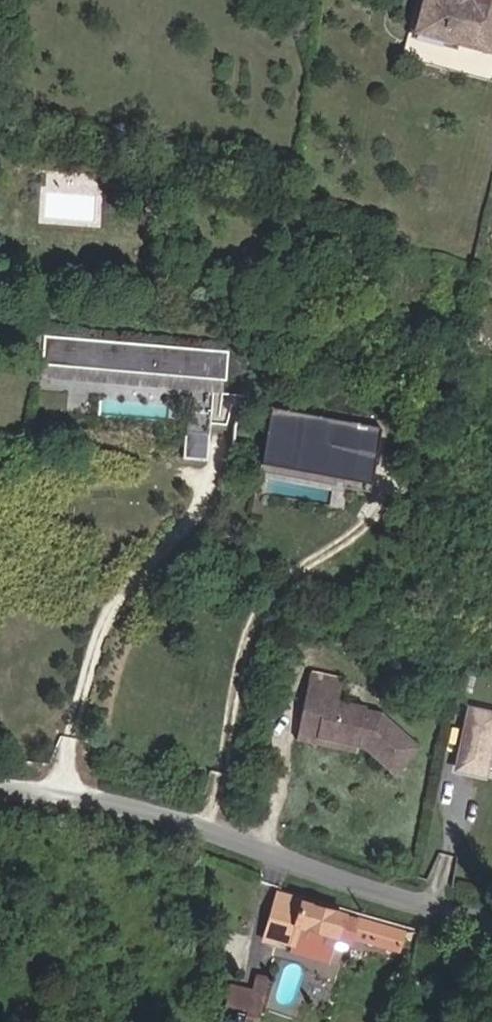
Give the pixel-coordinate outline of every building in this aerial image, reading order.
[(424,54),(491,67),(491,0),(434,0),(428,32),(424,54)] [(213,459),(223,349),(46,333),(41,384),(188,397),(183,457),(213,459)] [(267,407),(257,466),(368,484),(378,426),(267,407)] [(407,752),(367,720),(351,717),(352,714),(323,710),(326,690),(294,684),(287,730),(306,732),(304,747),(345,754),(352,755),(384,781),(407,752)] [(453,769),(491,777),(491,709),(466,703),(453,769)] [(304,747),(306,732),(287,730),(284,750),(344,760),(345,754),(304,747)] [(295,940),(299,924),(338,933),(339,939),(349,941),(351,932),(400,950),(405,935),(361,919),(345,913),(305,905),(301,899),(279,895),(269,934),(295,940)] [(255,989),(251,1009),(248,1020),(257,1021),(267,976),(258,974),(255,989)] [(231,1004),(238,985),(233,984),(227,1003),(231,1004)] [(238,985),(231,1004),(251,1009),(255,989),(238,985)]
